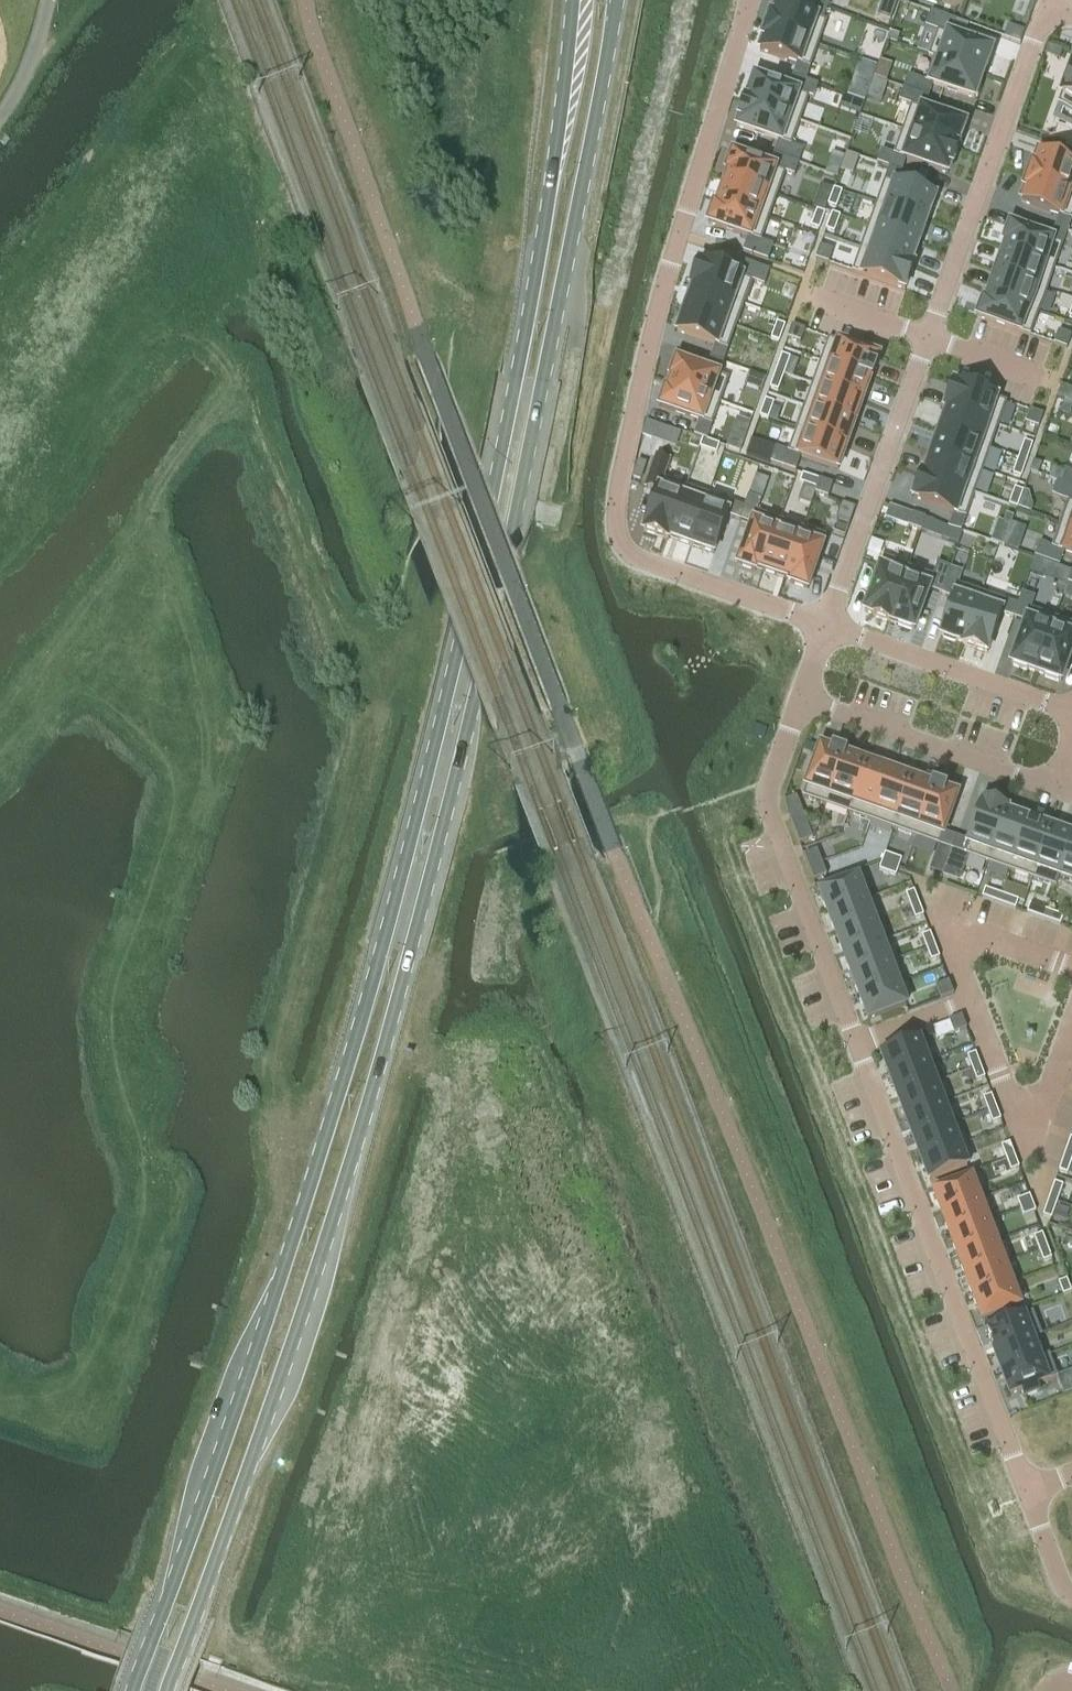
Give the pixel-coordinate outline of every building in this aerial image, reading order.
[(814,4),(827,8),(830,0),(815,0),(814,4)] [(770,16),(766,27),(818,46),(826,22),(822,21),(827,8),(814,4),(810,16),(776,4),(771,16),(770,16)] [(930,12),(925,27),(937,31),(928,56),(982,75),(986,66),(987,67),(992,53),(990,52),(991,50),(950,36),(955,21),(930,12)] [(763,39),(759,51),(796,65),(792,77),(805,81),(818,46),(766,27),(762,38),(763,39)] [(907,76),(903,89),(928,98),(932,85),(973,100),(974,98),(976,98),(981,85),(979,84),(982,75),(928,56),(928,57),(932,59),(924,82),(907,76)] [(1057,104),(1071,110),(1071,62),(1066,77),(1067,77),(1057,104)] [(744,101),(743,102),(799,122),(808,97),(812,99),(817,86),(805,81),(792,77),(788,89),(782,87),(770,83),(754,77),(753,80),(751,79),(747,93),(748,93),(745,101),(744,101)] [(903,89),(898,102),(911,106),(902,131),(958,150),(956,149),(959,141),(961,141),(965,128),(964,127),(965,125),(923,110),(928,98),(903,89)] [(739,119),(736,127),(778,142),(773,154),(798,163),(803,150),(791,146),(799,122),(743,102),(738,118),(739,119)] [(881,151),(876,164),(888,168),(901,173),(905,160),(947,175),(950,166),(952,167),(958,150),(902,131),(893,155),(881,151)] [(732,154),(726,171),(728,172),(726,178),(777,196),(785,173),(794,176),(798,163),(773,154),(769,167),(732,154)] [(1027,177),(1071,193),(1071,166),(1037,154),(1033,166),(1031,165),(1027,177)] [(888,168),(876,203),(926,221),(934,198),(897,185),(901,173),(888,168)] [(1020,201),(1058,215),(1054,227),(1067,232),(1071,216),(1071,193),(1027,177),(1023,188),(1025,189),(1020,201)] [(726,178),(718,201),(769,219),(777,196),(726,178)] [(833,189),(827,205),(836,208),(841,192),(833,189)] [(713,206),(707,223),(747,237),(742,252),(767,261),(772,246),(760,242),(769,219),(718,201),(716,207),(713,206)] [(876,203),(868,226),(918,244),(926,221),(876,203)] [(816,210),(810,227),(818,230),(824,213),(816,210)] [(831,214),(825,230),(834,233),(839,217),(831,214)] [(1009,225),(1003,243),(1005,244),(1003,249),(1054,267),(1067,232),(1054,227),(1049,240),(1009,225)] [(868,226),(860,249),(912,268),(913,266),(910,265),(918,244),(868,226)] [(819,247),(815,259),(828,264),(832,251),(819,247)] [(860,249),(851,272),(904,291),(912,268),(860,249)] [(1003,249),(995,272),(1046,290),(1054,267),(1003,249)] [(699,262),(690,286),(743,305),(751,281),(763,286),(769,271),(744,262),(739,277),(699,262)] [(995,272),(987,295),(1038,313),(1046,290),(995,272)] [(692,288),(685,309),(735,327),(743,305),(690,286),(690,287),(692,288)] [(983,300),(976,317),(1030,336),(1038,313),(987,295),(985,300),(983,300)] [(685,309),(676,333),(714,346),(709,358),(722,363),(735,327),(685,309)] [(776,323),(770,339),(779,342),(784,326),(776,323)] [(791,326),(787,339),(800,343),(804,330),(791,326)] [(1058,331),(1053,344),(1066,348),(1070,336),(1058,331)] [(828,339),(819,362),(870,380),(878,357),(828,339)] [(781,355),(775,372),(783,375),(789,358),(781,355)] [(671,378),(669,385),(720,403),(728,379),(718,375),(722,363),(709,358),(705,371),(676,360),(670,378),(671,378)] [(819,362),(811,385),(862,402),(870,380),(819,362)] [(775,372),(769,388),(777,391),(783,375),(775,372)] [(953,383),(945,406),(998,425),(1006,402),(953,383)] [(665,390),(659,407),(699,421),(693,436),(702,439),(706,441),(720,403),(669,385),(667,391),(665,390)] [(811,385),(803,407),(854,425),(862,402),(811,385)] [(765,400),(759,417),(767,419),(773,403),(765,400)] [(947,409),(939,430),(990,448),(998,425),(945,406),(945,408),(947,409)] [(803,407),(796,430),(846,447),(854,425),(803,407)] [(1029,410),(1025,423),(1038,428),(1042,415),(1029,410)] [(775,448),(770,463),(795,472),(800,458),(838,471),(846,447),(796,430),(787,453),(775,448)] [(939,430),(931,453),(982,471),(990,448),(939,430)] [(702,439),(699,448),(716,453),(718,445),(706,441),(702,439)] [(1024,441),(1018,458),(1026,461),(1032,444),(1024,441)] [(921,473),(921,475),(973,494),(982,471),(931,453),(924,474),(921,473)] [(658,492),(643,532),(666,540),(685,487),(679,485),(662,479),(669,460),(656,456),(645,487),(658,492)] [(1018,458),(1012,475),(1020,478),(1026,461),(1018,458)] [(1060,483),(1071,487),(1071,473),(1065,470),(1060,483)] [(800,481),(799,483),(816,489),(819,480),(802,475),(800,481)] [(921,475),(912,498),(913,498),(953,512),(947,526),(960,531),(973,494),(921,475)] [(816,489),(815,494),(827,498),(832,485),(819,481),(816,489)] [(685,487),(666,540),(668,541),(668,538),(690,546),(708,495),(707,495),(685,487)] [(1014,488),(1008,505),(1016,508),(1022,491),(1014,488)] [(1059,523),(1071,528),(1071,488),(1059,523)] [(708,495),(690,546),(713,554),(726,517),(739,521),(743,508),(730,504),(727,514),(705,506),(709,495),(708,495)] [(751,525),(737,566),(755,572),(755,569),(762,571),(780,521),(756,513),(761,501),(747,496),(743,508),(739,521),(751,525)] [(912,514),(907,527),(920,531),(925,518),(912,514)] [(780,521),(762,571),(784,579),(802,529),(780,521)] [(1034,557),(1059,566),(1064,551),(1071,554),(1071,528),(1059,523),(1051,546),(1039,542),(1034,557)] [(802,529),(784,579),(790,581),(789,584),(807,590),(825,537),(802,529)] [(883,557),(864,611),(872,614),(872,616),(889,622),(890,621),(889,620),(908,566),(883,557)] [(908,566),(889,620),(890,621),(898,623),(897,625),(911,630),(911,628),(913,629),(928,588),(941,592),(945,579),(950,567),(937,563),(932,575),(908,566)] [(953,597),(940,635),(943,636),(943,638),(954,642),(955,640),(962,642),(963,643),(981,592),(945,579),(941,592),(953,597)] [(962,642),(961,645),(986,653),(1000,613),(1012,618),(1017,605),(981,592),(963,643),(962,642)] [(1025,622),(1010,663),(1013,664),(1012,666),(1026,671),(1026,669),(1035,672),(1054,618),(1030,609),(1034,597),(1021,593),(1017,605),(1012,618),(1025,622)] [(1035,672),(1044,676),(1044,677),(1057,682),(1058,680),(1060,681),(1071,648),(1071,624),(1054,618),(1035,672)] [(811,772),(802,797),(825,805),(843,755),(844,755),(845,754),(844,754),(832,750),(832,751),(820,746),(815,761),(814,760),(810,772),(811,772)] [(843,755),(825,805),(848,813),(866,763),(844,755),(843,755)] [(866,763),(848,813),(870,821),(888,771),(866,763)] [(888,771),(870,821),(893,829),(911,778),(888,771)] [(911,778),(893,829),(915,837),(933,786),(932,786),(911,778)] [(933,786),(915,837),(951,850),(956,837),(943,832),(957,795),(944,791),(945,790),(933,786),(932,785),(932,786),(933,786)] [(956,837),(951,850),(987,863),(1005,812),(1006,813),(1007,810),(1006,810),(982,802),(968,841),(956,837)] [(1005,812),(987,863),(1009,871),(1027,820),(1007,813),(1006,813),(1005,812)] [(802,813),(789,818),(794,831),(807,826),(802,813)] [(1027,820),(1009,871),(1032,879),(1050,828),(1027,820)] [(807,826),(794,831),(799,844),(812,839),(807,826)] [(1032,879),(1054,887),(1055,887),(1059,877),(1058,876),(1071,836),(1050,828),(1032,879)] [(1058,876),(1059,877),(1071,881),(1071,836),(1058,876)] [(816,850),(803,855),(808,868),(821,863),(816,850)] [(884,853),(881,862),(898,867),(901,859),(884,853)] [(881,862),(878,870),(895,876),(896,874),(898,868),(898,867),(881,862)] [(821,863),(808,868),(813,880),(826,876),(821,863)] [(856,877),(819,891),(828,913),(865,899),(856,877)] [(984,889),(981,897),(998,903),(1001,895),(984,889)] [(913,891),(905,894),(910,906),(918,903),(913,891)] [(1001,895),(998,903),(1015,909),(1018,901),(1001,895)] [(865,899),(828,913),(836,934),(873,920),(865,899)] [(918,903),(910,906),(914,919),(923,915),(921,912),(918,903)] [(1029,904),(1026,913),(1043,919),(1046,910),(1029,904)] [(1046,910),(1043,919),(1059,925),(1062,916),(1046,910)] [(873,920),(836,934),(844,955),(881,941),(873,920)] [(929,933),(921,936),(926,948),(934,945),(929,933)] [(881,941),(844,955),(852,976),(889,962),(881,941)] [(934,945),(926,948),(930,961),(939,958),(934,945)] [(889,962),(852,976),(860,997),(897,983),(889,962)] [(948,982),(935,986),(940,999),(953,994),(948,982)] [(897,983),(860,997),(868,1019),(905,1005),(897,983)] [(961,1016),(948,1021),(953,1034),(966,1029),(961,1016)] [(918,1039),(881,1053),(889,1075),(926,1061),(918,1039)] [(975,1053),(967,1056),(971,1068),(979,1065),(975,1053)] [(926,1061),(889,1075),(897,1096),(934,1082),(926,1061)] [(979,1065),(971,1068),(976,1081),(984,1078),(982,1071),(979,1065)] [(934,1082),(897,1096),(905,1117),(942,1103),(934,1082)] [(991,1095),(982,1098),(987,1110),(995,1107),(991,1095)] [(942,1103),(905,1117),(913,1138),(950,1124),(942,1103)] [(995,1107),(987,1110),(992,1123),(1000,1120),(995,1107)] [(950,1124),(913,1138),(921,1160),(958,1146),(950,1124)] [(1009,1143),(1001,1146),(1005,1158),(1014,1155),(1009,1143)] [(958,1146),(921,1160),(929,1182),(966,1168),(958,1146)] [(1058,1171),(1066,1174),(1071,1158),(1071,1157),(1064,1154),(1058,1171)] [(1014,1155),(1005,1158),(1010,1171),(1018,1168),(1014,1155)] [(970,1177),(933,1191),(942,1214),(979,1200),(970,1177)] [(1054,1182),(1048,1199),(1057,1202),(1062,1186),(1054,1182)] [(1029,1195),(1016,1200),(1020,1208),(1032,1203),(1029,1195)] [(1048,1199),(1042,1216),(1051,1219),(1057,1202),(1048,1199)] [(979,1200),(942,1214),(950,1235),(987,1221),(979,1200)] [(1032,1203),(1020,1208),(1023,1216),(1035,1211),(1032,1203)] [(987,1221),(950,1235),(957,1256),(995,1242),(987,1221)] [(1041,1234),(1033,1237),(1038,1249),(1046,1246),(1041,1234)] [(995,1242),(957,1256),(965,1277),(1003,1263),(995,1242)] [(1051,1259),(1046,1246),(1038,1250),(1043,1262),(1051,1259)] [(1003,1263),(965,1277),(973,1298),(1011,1284),(1003,1263)] [(1066,1279),(1058,1283),(1063,1295),(1071,1292),(1066,1279)] [(1011,1284),(973,1298),(982,1320),(1019,1306),(1011,1284)] [(1032,1312),(985,1330),(994,1352),(1031,1338),(1031,1339),(1041,1335),(1041,1334),(1032,1312)] [(1031,1338),(994,1352),(1002,1373),(1039,1359),(1038,1358),(1031,1339),(1031,1338)] [(1039,1359),(1002,1373),(1010,1395),(1021,1391),(1023,1397),(1040,1391),(1037,1385),(1057,1377),(1049,1355),(1048,1354),(1038,1358),(1039,1359)]
